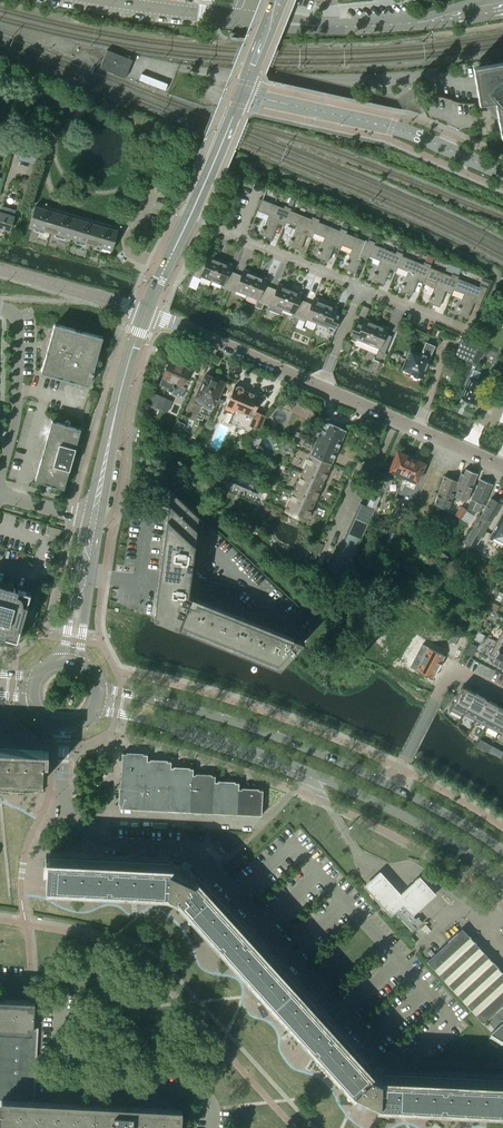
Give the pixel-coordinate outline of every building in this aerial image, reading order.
[(125,78),(132,60),(131,60),(106,50),(99,68),(125,78)] [(472,67),(479,104),(483,104),(493,116),(497,113),(501,137),(502,137),(502,61),(472,67)] [(167,84),(141,74),(139,80),(165,90),(167,84)] [(11,148),(13,141),(4,139),(2,145),(11,148)] [(35,162),(38,151),(21,147),(18,158),(35,162)] [(285,222),(289,211),(290,211),(291,208),(284,206),(283,208),(268,202),(272,192),(266,189),(262,199),(261,199),(257,211),(268,215),(263,227),(262,227),(260,232),(261,232),(260,235),(271,239),(279,221),(285,223),(285,222)] [(15,210),(1,206),(0,211),(0,228),(9,231),(15,210)] [(118,231),(41,208),(35,206),(29,226),(112,251),(118,231)] [(313,233),(317,222),(318,220),(312,217),(311,220),(290,211),(291,209),(291,208),(290,211),(289,211),(285,222),(285,223),(284,226),(285,232),(292,235),(291,238),(290,238),(288,243),(289,244),(288,246),(299,250),(307,232),(313,235),(313,233)] [(341,244),(345,233),(346,233),(347,231),(340,228),(339,231),(318,222),(319,220),(318,220),(317,222),(313,233),(324,238),(319,249),(318,249),(316,255),(317,255),(316,257),(327,262),(335,243),(341,246),(341,245),(341,244)] [(374,245),(374,242),(368,240),(367,242),(346,233),(347,231),(346,233),(345,233),(341,244),(341,245),(352,249),(347,261),(346,260),(344,266),(345,266),(344,269),(355,273),(363,255),(369,257),(369,256),(373,244),(374,245)] [(401,256),(402,256),(403,254),(396,251),(395,253),(374,245),(375,242),(374,242),(374,245),(373,244),(369,256),(380,260),(375,272),(374,272),(372,277),(373,278),(372,280),(383,284),(390,266),(397,268),(397,267),(401,256)] [(199,261),(193,276),(199,279),(200,276),(211,281),(220,260),(212,257),(208,255),(206,261),(205,263),(199,261)] [(430,267),(430,265),(424,262),(423,265),(402,256),(401,256),(397,267),(408,271),(403,283),(402,283),(400,289),(401,289),(400,291),(411,296),(418,277),(425,280),(425,278),(429,267),(430,267)] [(220,260),(211,281),(222,285),(221,287),(228,290),(234,275),(228,273),(229,271),(231,265),(228,263),(220,260)] [(457,279),(458,276),(452,274),(451,276),(430,267),(429,267),(425,278),(436,283),(431,295),(430,294),(428,300),(429,300),(428,302),(439,307),(446,288),(452,291),(453,290),(457,279)] [(234,275),(228,290),(235,293),(235,290),(246,295),(255,274),(247,271),(243,269),(241,275),(240,278),(234,275)] [(246,295),(244,300),(255,305),(255,306),(261,309),(263,304),(269,289),(263,287),(264,285),(266,279),(263,277),(255,274),(246,295)] [(480,302),(486,287),(480,285),(479,287),(457,279),(453,290),(463,294),(459,306),(458,306),(456,311),(456,314),(467,318),(474,300),(480,302)] [(269,289),(263,304),(270,307),(271,305),(281,309),(290,288),(282,285),(278,284),(276,290),(275,292),(269,289)] [(290,288),(281,309),(292,313),(291,316),(298,318),(304,303),(298,301),(299,299),(301,293),(298,292),(290,288)] [(304,303),(298,318),(305,321),(306,319),(317,323),(325,302),(317,299),(313,298),(311,304),(310,306),(304,303)] [(325,302),(317,323),(327,328),(326,330),(333,333),(339,318),(333,315),(334,313),(336,307),(333,306),(325,302)] [(365,350),(376,323),(364,318),(361,326),(355,324),(349,339),(356,342),(356,339),(357,340),(354,345),(365,350)] [(89,385),(102,337),(54,323),(50,337),(53,338),(47,359),(45,358),(41,372),(89,385)] [(384,353),(390,338),(384,336),(387,328),(376,323),(365,350),(376,354),(377,350),(384,353)] [(471,361),(477,349),(462,342),(457,355),(471,361)] [(421,378),(429,356),(433,346),(426,343),(422,353),(420,352),(419,353),(410,350),(402,369),(411,373),(410,374),(412,374),(413,377),(417,379),(419,377),(421,378)] [(182,386),(190,368),(169,360),(159,384),(164,386),(164,389),(172,392),(174,387),(172,386),(174,383),(182,386)] [(479,377),(480,374),(473,370),(461,398),(463,399),(462,401),(467,403),(468,401),(474,404),(479,392),(481,393),(485,384),(484,384),(486,380),(479,377)] [(205,374),(195,396),(198,397),(196,401),(203,404),(199,412),(208,416),(214,403),(223,382),(222,382),(222,379),(216,376),(215,378),(205,374)] [(255,410),(258,403),(259,400),(255,398),(256,395),(242,390),(242,387),(238,386),(236,387),(234,386),(225,405),(226,405),(225,408),(233,412),(234,409),(248,414),(247,415),(239,422),(247,432),(253,427),(260,430),(260,429),(259,429),(265,416),(266,416),(258,412),(255,410)] [(162,410),(166,398),(152,393),(147,404),(162,410)] [(64,489),(70,464),(80,429),(51,421),(44,446),(47,447),(44,456),(42,455),(35,480),(64,489)] [(331,464),(345,430),(325,421),(310,454),(331,464)] [(401,479),(411,457),(405,455),(406,453),(399,450),(398,452),(397,451),(389,470),(387,472),(401,479)] [(322,482),(331,464),(310,454),(302,473),(322,482)] [(416,482),(424,463),(423,463),(424,461),(417,458),(416,460),(411,457),(401,479),(415,485),(416,482)] [(466,501),(477,473),(466,468),(464,474),(462,473),(453,494),(453,496),(451,500),(453,501),(455,497),(466,501)] [(453,494),(462,473),(461,472),(457,481),(444,475),(439,488),(453,494)] [(314,501),(322,482),(302,473),(293,492),(314,501)] [(483,504),(492,484),(480,479),(471,499),(476,501),(473,509),(478,512),(482,503),(483,504)] [(447,510),(451,500),(453,496),(453,494),(439,488),(437,493),(435,493),(433,498),(435,500),(434,504),(447,510)] [(318,627),(170,489),(153,618),(279,668),(318,627)] [(306,520),(314,501),(293,492),(285,511),(306,520)] [(474,547),(501,503),(500,503),(500,500),(496,498),(493,499),(492,500),(490,499),(491,498),(490,498),(480,515),(478,514),(475,519),(477,521),(465,542),(474,547)] [(380,508),(367,502),(365,506),(374,510),(378,512),(380,508)] [(355,514),(369,520),(374,510),(365,506),(359,503),(355,514)] [(461,518),(466,510),(461,506),(455,514),(453,513),(449,519),(459,525),(463,520),(461,518)] [(488,538),(502,545),(502,508),(488,538)] [(345,534),(360,541),(369,520),(355,514),(345,534)] [(245,529),(250,524),(243,518),(238,523),(245,529)] [(357,547),(360,541),(345,534),(343,540),(357,547)] [(343,577),(357,547),(343,540),(329,570),(343,577)] [(26,609),(30,593),(0,584),(0,636),(1,637),(17,641),(21,625),(26,609)] [(413,606),(404,601),(401,605),(409,610),(410,608),(411,609),(413,606)] [(446,649),(457,629),(437,619),(434,625),(432,624),(428,630),(430,631),(426,639),(446,649)] [(382,646),(389,633),(382,630),(375,642),(382,646)] [(500,644),(491,662),(502,668),(502,666),(502,646),(500,644)] [(435,671),(443,655),(427,647),(422,656),(418,654),(411,668),(431,679),(432,677),(434,677),(436,673),(435,671)] [(474,693),(462,686),(452,705),(464,711),(474,693)] [(482,696),(474,693),(464,711),(476,718),(488,695),(484,692),(482,696)] [(498,705),(491,701),(493,697),(488,695),(476,718),(488,724),(498,705)] [(498,705),(488,724),(500,730),(502,724),(502,708),(498,705)] [(44,751),(0,749),(0,791),(1,791),(9,792),(18,792),(26,792),(35,792),(43,790),(42,790),(44,751)] [(145,785),(146,760),(147,760),(147,754),(143,754),(143,753),(126,752),(126,753),(122,753),(120,784),(145,785)] [(119,787),(118,804),(119,804),(119,808),(168,811),(169,767),(171,767),(171,761),(167,761),(167,760),(150,759),(150,760),(147,760),(146,760),(145,785),(120,784),(120,787),(119,787)] [(192,774),(193,775),(193,769),(189,768),(189,767),(174,766),(174,768),(171,767),(169,767),(168,811),(190,812),(192,774)] [(214,782),(215,782),(215,776),(211,775),(211,774),(195,773),(195,775),(193,775),(192,774),(190,812),(212,813),(214,782)] [(237,789),(238,789),(239,783),(235,783),(235,781),(218,780),(218,782),(215,782),(214,782),(212,813),(236,814),(237,789)] [(261,815),(262,790),(258,790),(258,788),(241,788),(241,789),(238,789),(237,789),(236,814),(261,815)] [(287,977),(189,868),(190,867),(182,863),(182,864),(47,858),(45,889),(81,891),(81,888),(132,891),(132,894),(167,895),(166,898),(173,902),(175,899),(198,925),(200,923),(235,961),(233,963),(264,998),(287,977)] [(363,886),(390,916),(402,905),(412,916),(436,894),(419,876),(400,894),(379,871),(363,886)] [(413,916),(414,915),(413,914),(402,902),(394,909),(393,909),(392,910),(393,911),(412,931),(422,922),(417,917),(415,919),(413,916)] [(490,960),(462,929),(461,930),(460,929),(457,932),(457,933),(426,961),(483,1023),(486,1020),(493,1028),(490,1032),(491,1033),(491,1032),(501,1038),(502,1039),(502,974),(490,960)] [(380,1075),(381,1072),(374,1068),(373,1071),(287,977),(264,998),(292,1028),(294,1026),(328,1064),(326,1066),(350,1093),(354,1089),(362,1093),(358,1102),(357,1103),(365,1107),(370,1097),(378,1101),(378,1106),(413,1107),(414,1104),(465,1107),(465,1110),(502,1112),(502,1080),(380,1075)] [(34,1003),(0,1001),(0,1103),(34,1105),(38,1028),(33,1028),(34,1003)] [(92,1064),(93,1048),(79,1047),(78,1063),(92,1064)] [(181,1112),(34,1105),(0,1103),(0,1127),(180,1127),(181,1112)]
